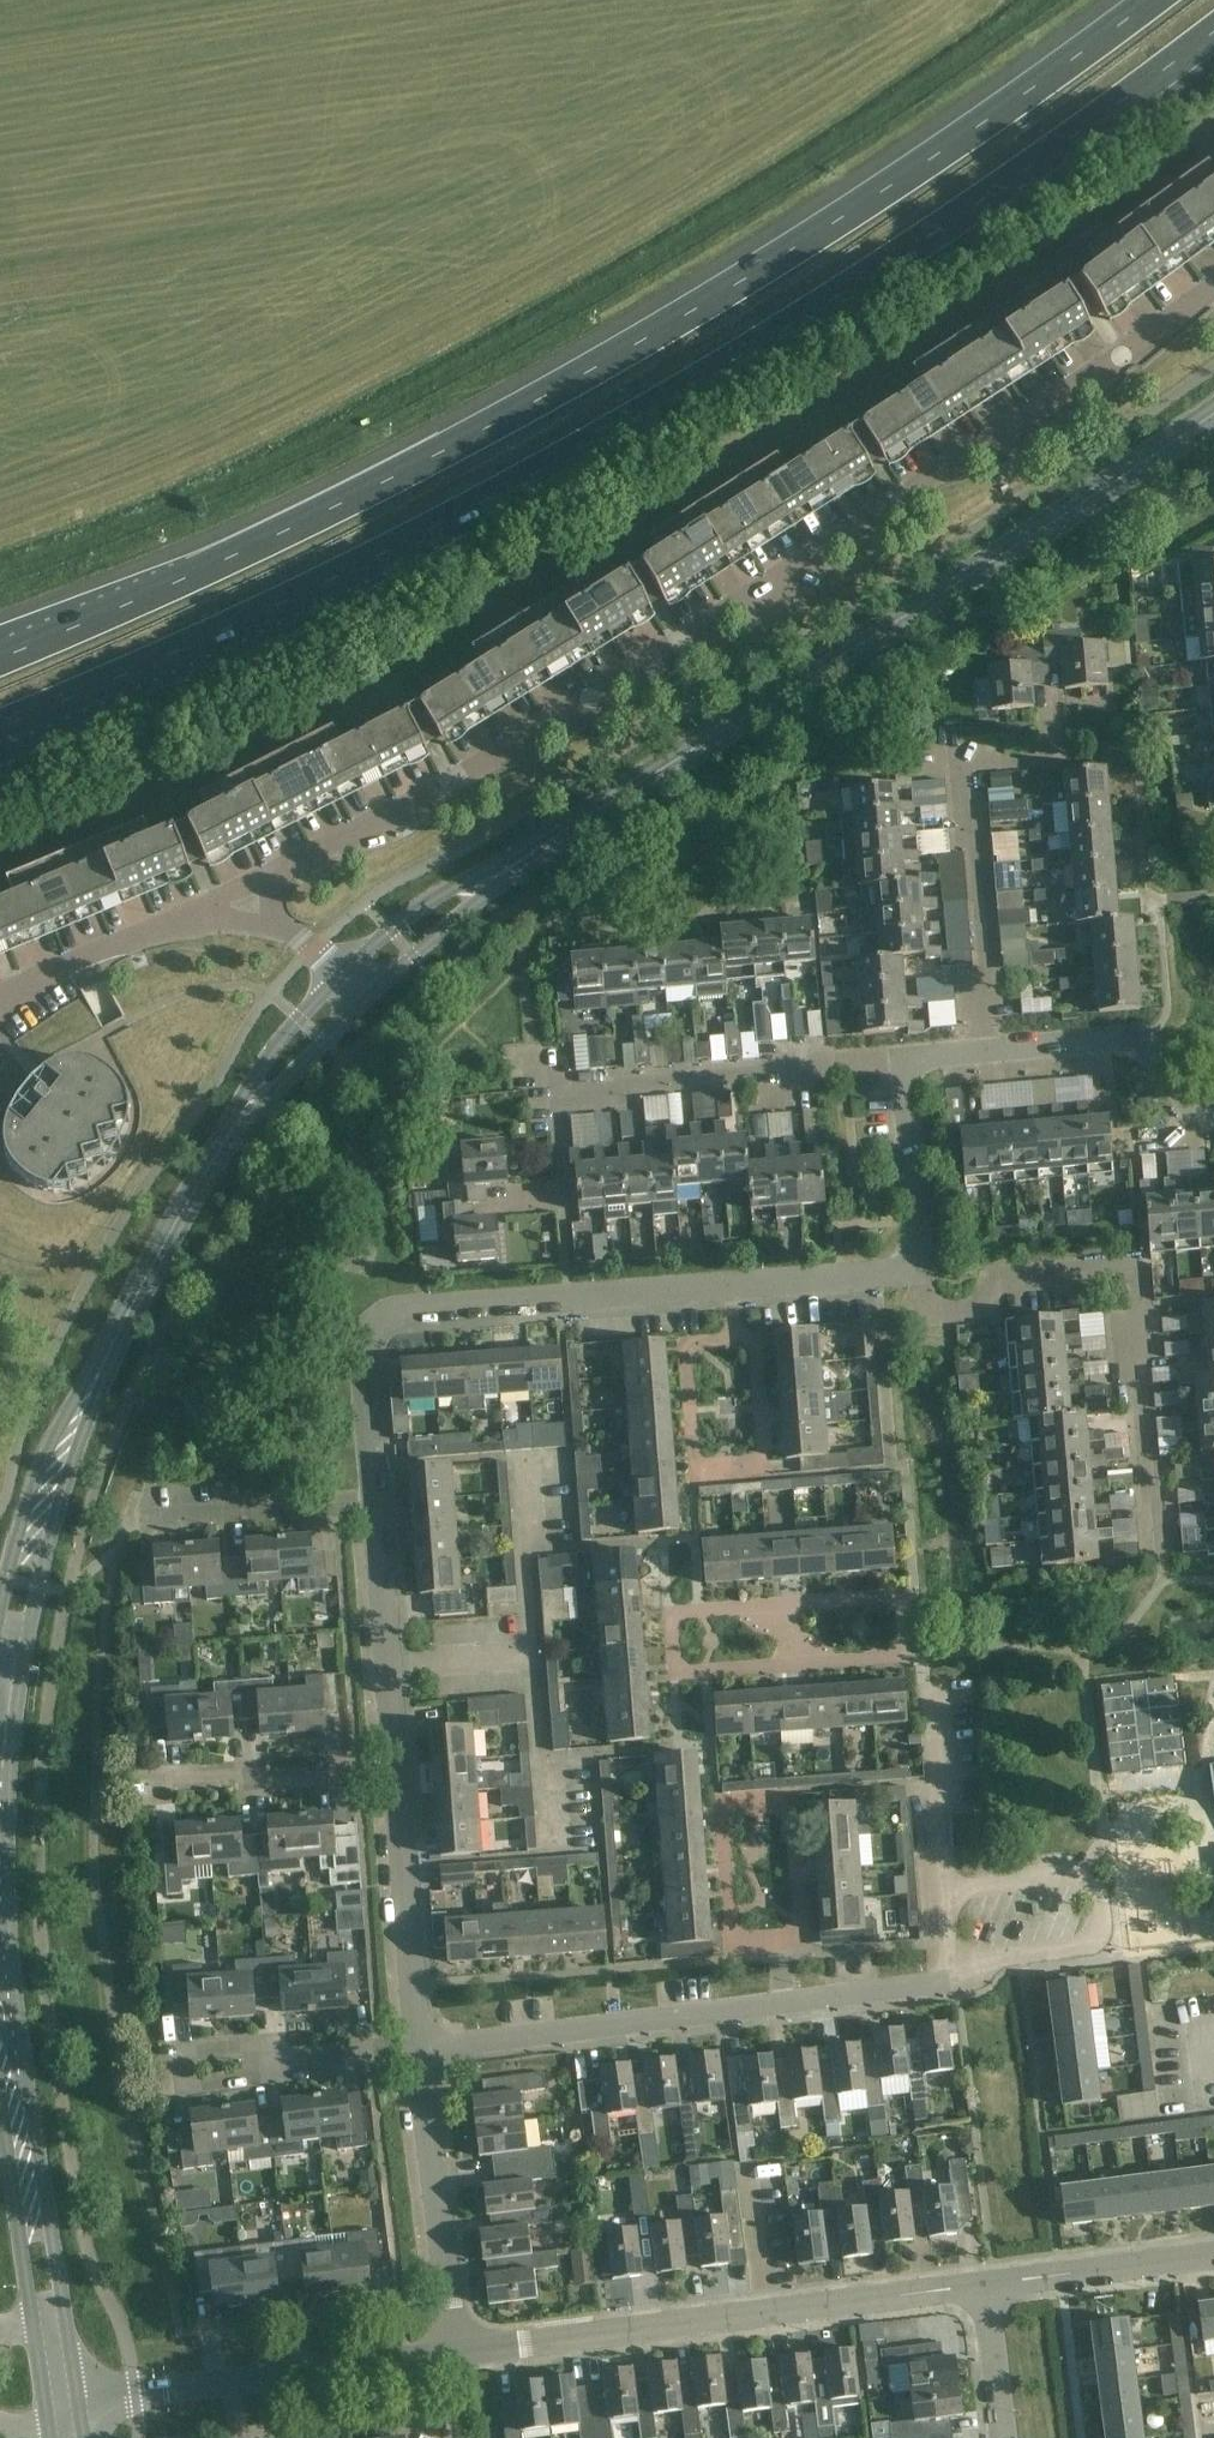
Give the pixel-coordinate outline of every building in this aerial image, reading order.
[(1213,214),(1213,171),(1208,163),(1187,178),(1213,214)] [(1202,239),(1213,230),(1213,214),(1187,178),(1168,192),(1202,239)] [(1168,192),(1148,207),(1182,254),(1202,239),(1168,192)] [(1148,207),(1128,221),(1162,268),(1182,254),(1148,207)] [(1108,236),(1143,282),(1162,268),(1128,221),(1108,236)] [(1123,297),(1143,282),(1108,236),(1088,251),(1099,266),(1099,265),(1123,297)] [(1099,265),(1099,266),(1079,280),(1102,312),(1123,297),(1099,265)] [(1015,301),(1047,350),(1067,336),(1045,303),(1046,302),(1036,287),(1015,301)] [(1067,289),(1046,302),(1045,303),(1067,336),(1089,322),(1067,289)] [(994,314),(1026,363),(1047,350),(1015,301),(994,314)] [(994,314),(974,328),(1006,376),(1026,363),(994,314)] [(1006,376),(974,328),(953,341),(985,390),(1006,376)] [(965,403),(985,390),(953,341),(933,355),(965,403)] [(944,416),(965,403),(933,355),(912,369),(922,384),(922,383),(944,416)] [(922,383),(922,384),(902,397),(924,430),(944,416),(922,383)] [(881,410),(903,443),(924,430),(902,397),(881,410)] [(881,410),(860,424),(882,457),(903,443),(881,410)] [(860,424),(848,432),(870,465),(882,457),(860,424)] [(848,432),(827,445),(848,479),(870,465),(848,432)] [(848,479),(827,445),(806,459),(827,492),(848,479)] [(755,470),(786,519),(807,505),(786,472),(786,471),(777,456),(755,470)] [(827,492),(806,459),(786,471),(786,472),(807,505),(827,492)] [(755,470),(734,483),(766,532),(786,519),(755,470)] [(766,532),(734,483),(714,496),(745,545),(766,532)] [(745,545),(714,496),(693,509),(725,558),(745,545)] [(725,558),(693,509),(673,523),(704,571),(725,558)] [(683,585),(704,571),(673,523),(651,536),(661,552),(662,551),(683,585)] [(1178,565),(1180,589),(1195,587),(1195,590),(1213,588),(1213,547),(1190,550),(1192,564),(1178,565)] [(661,552),(640,565),(662,598),(683,585),(662,551),(661,552)] [(640,565),(628,573),(649,606),(662,598),(640,565)] [(576,583),(606,633),(627,620),(606,586),(607,586),(597,570),(576,583)] [(628,573),(607,586),(606,586),(627,620),(649,606),(628,573)] [(606,633),(576,583),(555,596),(586,646),(606,633)] [(1195,590),(1195,587),(1180,589),(1182,614),(1197,612),(1198,614),(1213,613),(1213,588),(1195,590)] [(565,659),(586,646),(555,596),(534,609),(565,659)] [(1046,663),(1063,662),(1066,691),(1106,688),(1102,646),(1090,647),(1089,631),(1052,634),(1050,606),(1042,613),(1046,663)] [(513,622),(544,671),(565,659),(534,609),(513,622)] [(1198,614),(1197,612),(1182,614),(1184,639),(1200,638),(1213,637),(1213,613),(1198,614)] [(989,680),(974,682),(977,710),(992,708),(992,712),(1032,708),(1033,708),(1030,679),(1048,678),(1046,663),(1042,613),(1030,622),(1031,638),(1033,638),(1034,651),(1010,653),(1011,670),(988,671),(989,680)] [(544,671),(513,622),(493,635),(523,684),(544,671)] [(503,697),(523,684),(493,635),(471,649),(481,664),(482,664),(503,697)] [(1205,662),(1213,662),(1213,637),(1200,638),(1202,663),(1205,662)] [(1149,669),(1148,655),(1136,656),(1137,670),(1149,669)] [(1207,687),(1213,686),(1213,662),(1205,662),(1207,687)] [(481,664),(461,677),(482,710),(503,697),(482,664),(481,664)] [(1150,683),(1149,669),(1137,670),(1138,684),(1150,683)] [(461,723),(482,710),(461,677),(440,690),(461,723)] [(439,737),(461,723),(440,690),(418,703),(439,737)] [(406,711),(424,746),(439,737),(418,703),(406,711)] [(406,711),(383,722),(401,758),(424,746),(406,711)] [(1167,732),(1166,715),(1142,716),(1143,733),(1167,732)] [(383,722),(361,733),(379,769),(401,758),(383,722)] [(310,739),(336,791),(358,780),(340,744),(332,728),(310,739)] [(358,780),(379,769),(361,733),(340,744),(358,780)] [(336,791),(310,739),(288,750),(314,802),(336,791)] [(266,762),(292,813),(314,802),(288,750),(266,762)] [(244,773),(270,824),(292,813),(266,762),(244,773)] [(1066,802),(1066,805),(1107,801),(1105,770),(1064,774),(1065,790),(1053,792),(1054,803),(1066,802)] [(1010,785),(1009,772),(990,773),(990,786),(1010,785)] [(222,784),(249,835),(270,824),(244,773),(222,784)] [(851,790),(853,813),(854,815),(898,811),(897,805),(896,791),(911,790),(910,780),(894,781),(895,786),(851,790)] [(227,847),(249,835),(222,784),(200,796),(208,812),(209,811),(227,847)] [(1110,831),(1107,801),(1066,805),(1069,835),(1110,831)] [(1041,811),(1040,802),(988,804),(990,822),(1026,820),(1026,812),(1041,811)] [(840,814),(842,841),(900,835),(899,830),(898,816),(913,815),(912,804),(897,805),(898,811),(854,815),(853,813),(840,814)] [(208,812),(186,823),(204,858),(227,847),(209,811),(208,812)] [(120,832),(142,885),(165,876),(149,839),(150,839),(143,822),(120,832)] [(186,823),(173,829),(188,866),(204,858),(186,823)] [(900,835),(842,841),(844,864),(858,863),(858,864),(902,859),(901,854),(900,841),(916,839),(915,828),(899,830),(900,835)] [(173,829),(150,839),(149,839),(165,876),(188,866),(173,829)] [(1042,839),(1041,830),(1029,831),(1030,840),(1042,839)] [(1113,861),(1110,831),(1069,835),(1070,851),(1058,852),(1059,864),(1071,863),(1072,865),(1113,861)] [(97,841),(119,894),(142,885),(120,832),(97,841)] [(74,851),(97,904),(119,894),(97,841),(74,851)] [(52,860),(74,913),(97,904),(74,851),(52,860)] [(902,859),(858,864),(860,888),(904,884),(904,883),(902,865),(918,864),(917,853),(901,854),(902,859)] [(29,869),(52,923),(74,913),(52,860),(29,869)] [(1046,870),(1045,860),(1030,861),(1032,871),(1046,870)] [(1074,895),(1115,891),(1113,861),(1072,865),(1074,895)] [(29,932),(52,923),(29,869),(6,879),(13,896),(14,896),(29,932)] [(904,884),(860,888),(862,912),(877,910),(877,911),(921,906),(920,902),(919,888),(935,886),(934,876),(917,878),(918,882),(904,883),(904,884)] [(1023,895),(1021,881),(996,883),(997,896),(1023,895)] [(829,889),(815,893),(823,925),(836,922),(829,889)] [(1050,899),(1049,890),(1033,891),(1034,901),(1050,899)] [(1118,921),(1115,891),(1074,895),(1076,911),(1067,912),(1068,925),(1077,924),(1077,926),(1090,925),(1090,923),(1118,921)] [(7,942),(29,932),(14,896),(13,896),(0,902),(0,926),(7,942)] [(862,912),(860,912),(863,936),(879,935),(923,930),(922,927),(921,913),(937,912),(937,909),(936,901),(920,902),(921,906),(877,911),(877,910),(862,912)] [(1030,926),(1029,909),(998,911),(999,928),(1030,926)] [(1090,925),(1093,953),(1135,949),(1132,919),(1118,921),(1090,923),(1090,925)] [(812,922),(781,925),(784,966),(816,963),(812,922)] [(756,979),(751,927),(749,928),(748,923),(733,924),(734,929),(720,930),(721,945),(723,945),(726,982),(756,979)] [(784,966),(781,925),(751,927),(756,979),(784,976),(783,966),(784,966)] [(901,959),(925,956),(924,949),(923,937),(939,936),(938,925),(922,927),(923,930),(879,935),(881,959),(901,957),(901,959)] [(723,945),(721,945),(693,948),(696,988),(697,999),(726,996),(725,985),(726,985),(726,982),(723,945)] [(693,948),(663,950),(667,991),(696,988),(693,948)] [(924,949),(925,956),(925,959),(941,957),(940,948),(924,949)] [(604,956),(602,956),(602,949),(583,950),(583,958),(571,959),(576,1012),(609,1009),(604,956)] [(1071,949),(1056,950),(1057,961),(1072,960),(1071,949)] [(1138,979),(1135,949),(1093,953),(1094,970),(1081,972),(1082,983),(1095,981),(1096,983),(1138,979)] [(663,950),(633,953),(638,1006),(649,1005),(648,992),(667,991),(663,950)] [(941,957),(939,958),(940,969),(947,968),(972,966),(970,950),(940,953),(941,957)] [(1052,951),(1029,953),(1030,968),(1054,966),(1053,961),(1052,951)] [(638,1006),(633,953),(604,956),(609,1009),(638,1006)] [(903,981),(901,959),(901,957),(881,959),(856,961),(858,985),(903,981)] [(1140,1011),(1138,979),(1096,983),(1098,1014),(1140,1011)] [(904,1000),(903,981),(858,985),(860,1009),(905,1005),(905,1011),(920,1009),(919,998),(904,1000)] [(781,987),(782,1002),(793,1002),(791,986),(781,987)] [(954,1003),(952,989),(927,991),(928,1005),(954,1003)] [(1024,1001),(1025,1010),(1052,1009),(1051,999),(1024,1001)] [(793,1002),(782,1002),(785,1037),(803,1036),(801,1011),(794,1011),(793,1002)] [(771,1016),(762,1003),(752,1004),(756,1044),(773,1042),(771,1016)] [(907,1025),(905,1011),(905,1005),(860,1009),(863,1035),(906,1031),(906,1036),(923,1035),(922,1023),(907,1025)] [(703,1027),(702,1010),(691,1011),(693,1028),(703,1027)] [(810,1011),(811,1037),(843,1035),(841,1010),(810,1011)] [(1078,1021),(1077,1010),(1062,1011),(1062,1021),(1078,1021)] [(93,1016),(48,1072),(43,1076),(44,1077),(9,1121),(7,1120),(5,1126),(0,1132),(0,1174),(41,1207),(50,1195),(52,1195),(52,1193),(64,1179),(67,1191),(69,1191),(65,1177),(83,1173),(85,1173),(81,1158),(98,1154),(100,1154),(96,1139),(113,1135),(115,1135),(112,1120),(125,1116),(125,1125),(127,1125),(128,1118),(127,1110),(125,1102),(158,1062),(137,1044),(130,1032),(119,1038),(108,1044),(93,1016)] [(643,1017),(632,1018),(633,1033),(644,1032),(643,1017)] [(733,1024),(723,1025),(726,1058),(742,1056),(740,1036),(733,1024)] [(644,1032),(633,1033),(637,1065),(650,1064),(649,1042),(644,1032)] [(578,1069),(606,1066),(603,1034),(575,1037),(578,1069)] [(965,1189),(991,1186),(985,1130),(980,1130),(965,1132),(961,1090),(945,1091),(949,1134),(960,1133),(965,1189)] [(731,1116),(730,1091),(717,1091),(718,1117),(731,1116)] [(646,1121),(685,1120),(684,1094),(645,1095),(646,1121)] [(1076,1104),(1078,1121),(1082,1121),(1087,1177),(1113,1175),(1108,1119),(1088,1120),(1086,1103),(1076,1104)] [(1058,1123),(1063,1179),(1087,1177),(1082,1121),(1078,1121),(1063,1122),(1062,1105),(1052,1107),(1053,1123),(1058,1123)] [(1027,1109),(1029,1126),(1034,1125),(1039,1182),(1063,1179),(1058,1123),(1053,1123),(1039,1125),(1037,1108),(1027,1109)] [(1009,1128),(1015,1184),(1039,1182),(1034,1125),(1029,1126),(1014,1127),(1013,1110),(1003,1111),(1004,1128),(1009,1128)] [(575,1145),(614,1144),(613,1113),(574,1114),(575,1145)] [(771,1113),(771,1138),(795,1137),(794,1113),(771,1113)] [(985,1130),(991,1186),(1015,1184),(1009,1128),(1004,1128),(990,1130),(988,1113),(978,1114),(980,1130),(985,1130)] [(724,1184),(747,1182),(748,1181),(746,1166),(747,1166),(744,1137),(726,1139),(725,1124),(714,1125),(715,1140),(720,1140),(724,1184)] [(689,1127),(691,1142),(695,1142),(699,1186),(724,1184),(720,1140),(715,1140),(701,1141),(700,1126),(689,1127)] [(671,1144),(672,1157),(676,1203),(677,1203),(700,1200),(699,1186),(695,1142),(691,1142),(677,1143),(676,1128),(664,1129),(666,1145),(671,1144)] [(656,1142),(655,1130),(646,1130),(647,1143),(656,1142)] [(776,1163),(771,1164),(775,1209),(776,1209),(777,1222),(799,1220),(798,1207),(799,1207),(795,1161),(801,1161),(799,1146),(794,1147),(793,1138),(783,1139),(784,1154),(789,1154),(790,1162),(776,1163)] [(436,1208),(464,1206),(479,1205),(477,1187),(506,1185),(502,1144),(461,1148),(463,1169),(447,1171),(449,1192),(414,1195),(415,1209),(436,1207),(436,1208)] [(677,1205),(677,1203),(676,1203),(672,1157),(653,1159),(652,1144),(641,1145),(642,1159),(648,1159),(652,1205),(653,1215),(678,1214),(677,1205)] [(814,1160),(801,1161),(795,1161),(799,1207),(825,1204),(821,1160),(825,1159),(824,1144),(813,1145),(814,1160)] [(624,1161),(628,1207),(652,1205),(648,1159),(642,1159),(629,1161),(627,1147),(617,1148),(618,1162),(624,1161)] [(599,1163),(604,1209),(605,1221),(629,1220),(628,1207),(624,1161),(618,1162),(605,1163),(603,1148),(592,1149),(593,1164),(599,1163)] [(748,1181),(747,1182),(750,1211),(775,1209),(771,1164),(776,1163),(774,1148),(764,1149),(765,1164),(747,1166),(746,1166),(748,1181)] [(599,1163),(593,1164),(580,1165),(579,1151),(568,1152),(569,1167),(574,1167),(578,1212),(604,1209),(599,1163)] [(1146,1176),(1157,1175),(1155,1154),(1144,1155),(1146,1176)] [(1201,1193),(1199,1177),(1188,1178),(1189,1194),(1195,1193),(1200,1251),(1213,1250),(1213,1192),(1201,1193)] [(1195,1193),(1189,1194),(1177,1195),(1175,1179),(1163,1180),(1165,1197),(1171,1196),(1176,1253),(1200,1251),(1195,1193)] [(1151,1255),(1176,1253),(1171,1196),(1165,1197),(1151,1198),(1150,1181),(1139,1182),(1141,1200),(1145,1199),(1151,1255)] [(436,1207),(418,1209),(421,1244),(439,1242),(456,1241),(458,1265),(499,1261),(495,1220),(466,1223),(464,1206),(436,1208),(436,1207)] [(1036,1222),(1018,1223),(1019,1235),(1037,1234),(1036,1222)] [(1205,1335),(1204,1330),(1213,1329),(1213,1303),(1202,1304),(1204,1324),(1188,1326),(1189,1337),(1205,1335)] [(1062,1317),(1006,1322),(1006,1330),(1015,1329),(1017,1347),(1064,1343),(1064,1337),(1063,1322),(1079,1321),(1080,1321),(1079,1316),(1079,1311),(1062,1312),(1062,1317)] [(871,1322),(852,1323),(855,1360),(865,1360),(866,1360),(874,1359),(871,1322)] [(1213,1354),(1213,1329),(1204,1330),(1205,1335),(1206,1349),(1190,1350),(1191,1361),(1207,1360),(1207,1355),(1213,1354)] [(776,1335),(779,1366),(819,1363),(817,1332),(776,1335)] [(1066,1368),(1066,1361),(1065,1347),(1082,1346),(1081,1335),(1064,1337),(1064,1343),(1017,1347),(1008,1348),(1010,1372),(1066,1368)] [(626,1378),(666,1375),(663,1344),(623,1347),(626,1378)] [(527,1353),(530,1393),(562,1391),(559,1351),(527,1353)] [(569,1383),(579,1382),(577,1351),(567,1352),(569,1383)] [(527,1353),(497,1356),(500,1395),(530,1393),(527,1353)] [(500,1395),(497,1356),(467,1358),(470,1398),(468,1398),(469,1410),(484,1409),(483,1397),(500,1395)] [(467,1358),(436,1360),(439,1400),(453,1399),(454,1412),(469,1410),(468,1398),(470,1398),(467,1358)] [(868,1391),(878,1390),(875,1359),(866,1360),(868,1391)] [(407,1402),(439,1400),(436,1360),(403,1363),(405,1384),(390,1385),(393,1418),(409,1416),(407,1402)] [(1066,1368),(1010,1372),(1011,1380),(1020,1387),(1021,1396),(1069,1392),(1068,1386),(1067,1372),(1083,1371),(1084,1371),(1083,1364),(1083,1360),(1066,1361),(1066,1368)] [(779,1366),(781,1398),(821,1394),(819,1363),(779,1366)] [(1195,1383),(1195,1380),(1194,1373),(1176,1375),(1177,1385),(1195,1383)] [(668,1406),(666,1375),(626,1378),(628,1409),(668,1406)] [(1195,1383),(1197,1400),(1180,1401),(1181,1411),(1198,1410),(1197,1404),(1213,1403),(1213,1379),(1209,1379),(1195,1380),(1195,1383)] [(579,1382),(569,1383),(572,1414),(581,1413),(579,1382)] [(1085,1384),(1068,1386),(1069,1392),(1012,1397),(1012,1399),(1014,1422),(1029,1420),(1071,1416),(1071,1415),(1069,1396),(1085,1395),(1086,1402),(1111,1400),(1110,1387),(1085,1389),(1085,1384)] [(781,1398),(783,1429),(824,1425),(824,1424),(838,1423),(837,1407),(832,1407),(831,1394),(821,1395),(821,1394),(781,1398)] [(1213,1428),(1213,1403),(1197,1404),(1198,1410),(1199,1424),(1182,1426),(1183,1436),(1200,1434),(1200,1429),(1213,1428)] [(877,1404),(868,1405),(870,1422),(879,1421),(877,1404)] [(670,1438),(668,1406),(628,1409),(630,1441),(670,1438)] [(572,1414),(574,1445),(583,1444),(581,1413),(572,1414)] [(1029,1420),(1031,1444),(1087,1440),(1087,1444),(1104,1443),(1103,1431),(1087,1432),(1085,1414),(1071,1415),(1071,1416),(1029,1420)] [(1159,1417),(1158,1447),(1176,1447),(1177,1417),(1159,1417)] [(872,1449),(846,1451),(848,1469),(882,1466),(879,1421),(870,1422),(872,1449)] [(504,1443),(504,1453),(535,1451),(534,1440),(533,1425),(516,1426),(518,1442),(504,1443)] [(826,1457),(824,1425),(783,1429),(786,1460),(826,1457)] [(1200,1429),(1200,1434),(1201,1448),(1184,1450),(1185,1461),(1202,1459),(1202,1455),(1213,1454),(1213,1428),(1200,1429)] [(411,1459),(443,1457),(443,1448),(440,1448),(439,1436),(409,1438),(411,1459)] [(534,1440),(535,1451),(566,1448),(565,1438),(534,1440)] [(673,1469),(670,1438),(630,1441),(633,1472),(673,1469)] [(1089,1468),(1105,1467),(1106,1467),(1105,1463),(1130,1460),(1128,1447),(1104,1449),(1104,1457),(1089,1458),(1087,1444),(1087,1440),(1031,1444),(1034,1469),(1089,1464),(1089,1468)] [(504,1443),(473,1446),(474,1455),(504,1453),(504,1443)] [(576,1476),(601,1474),(600,1458),(585,1459),(583,1444),(574,1445),(576,1476)] [(443,1457),(474,1455),(473,1446),(443,1448),(443,1457)] [(497,1464),(499,1496),(509,1495),(507,1463),(497,1464)] [(1089,1464),(1034,1469),(1036,1493),(1091,1488),(1091,1493),(1108,1491),(1108,1487),(1107,1481),(1091,1483),(1089,1468),(1089,1464)] [(410,1471),(413,1502),(452,1499),(449,1468),(410,1471)] [(675,1500),(673,1469),(633,1472),(635,1503),(675,1500)] [(1201,1473),(1202,1484),(1213,1483),(1213,1472),(1201,1473)] [(601,1474),(576,1476),(578,1507),(589,1506),(588,1492),(603,1491),(601,1474)] [(854,1476),(854,1486),(856,1486),(887,1483),(885,1474),(854,1476)] [(854,1476),(823,1478),(823,1488),(854,1486),(854,1476)] [(823,1478),(792,1481),(792,1490),(823,1488),(823,1478)] [(792,1481),(761,1483),(761,1493),(792,1490),(792,1481)] [(761,1483),(729,1485),(730,1495),(731,1495),(733,1514),(747,1513),(745,1494),(761,1493),(761,1483)] [(700,1497),(730,1495),(729,1485),(700,1488),(700,1497)] [(1036,1493),(1038,1517),(1093,1513),(1093,1517),(1110,1516),(1109,1505),(1092,1506),(1091,1493),(1091,1488),(1036,1493)] [(502,1527),(512,1526),(509,1495),(499,1496),(502,1527)] [(1213,1508),(1213,1497),(1203,1498),(1204,1509),(1213,1508)] [(413,1502),(415,1533),(454,1530),(452,1499),(413,1502)] [(677,1532),(675,1500),(635,1503),(637,1535),(677,1532)] [(589,1506),(578,1507),(581,1541),(591,1540),(589,1506)] [(1095,1537),(1096,1542),(1112,1541),(1111,1530),(1095,1531),(1093,1517),(1093,1513),(1038,1517),(1040,1542),(1095,1537)] [(1213,1531),(1213,1522),(1205,1523),(1206,1532),(1213,1531)] [(504,1557),(514,1556),(512,1526),(502,1527),(504,1557)] [(415,1533),(418,1564),(457,1561),(454,1530),(415,1533)] [(890,1530),(858,1533),(861,1573),(893,1570),(890,1530)] [(858,1533),(827,1535),(830,1575),(861,1573),(858,1533)] [(799,1578),(830,1575),(827,1535),(796,1537),(799,1578)] [(796,1537),(765,1540),(768,1580),(799,1578),(796,1537)] [(1051,1560),(1041,1560),(1042,1568),(1097,1563),(1097,1567),(1115,1565),(1114,1560),(1137,1558),(1138,1558),(1137,1545),(1112,1547),(1113,1555),(1097,1556),(1096,1542),(1095,1537),(1049,1541),(1051,1560)] [(277,1542),(280,1581),(296,1580),(297,1594),(328,1592),(325,1552),(309,1553),(307,1539),(277,1542)] [(768,1580),(765,1540),(734,1542),(737,1583),(768,1580)] [(263,1583),(280,1581),(277,1542),(245,1544),(246,1558),(232,1559),(235,1599),(264,1597),(263,1583)] [(737,1583),(734,1542),(702,1545),(705,1585),(737,1583)] [(206,1602),(235,1599),(232,1559),(217,1560),(216,1546),(185,1549),(188,1588),(205,1587),(206,1602)] [(1011,1566),(1010,1547),(986,1549),(987,1568),(1011,1566)] [(172,1590),(188,1588),(185,1549),(154,1552),(155,1565),(140,1567),(143,1607),(173,1604),(172,1590)] [(594,1556),(597,1588),(636,1585),(633,1553),(594,1556)] [(547,1560),(537,1561),(540,1592),(563,1590),(561,1568),(576,1567),(575,1555),(547,1557),(547,1560)] [(504,1557),(506,1589),(517,1589),(514,1556),(504,1557)] [(457,1561),(418,1564),(420,1596),(433,1595),(434,1617),(467,1615),(465,1596),(460,1597),(457,1561)] [(597,1588),(600,1619),(638,1615),(636,1585),(597,1588)] [(518,1605),(517,1589),(506,1589),(487,1590),(487,1602),(488,1607),(518,1605)] [(542,1593),(545,1623),(554,1623),(554,1622),(570,1621),(568,1589),(551,1591),(551,1592),(542,1593)] [(602,1650),(641,1646),(638,1615),(600,1619),(602,1650)] [(552,1623),(543,1624),(545,1656),(555,1655),(552,1623)] [(334,1648),(333,1634),(316,1635),(317,1650),(334,1648)] [(605,1680),(644,1677),(641,1646),(602,1650),(605,1680)] [(151,1665),(150,1648),(138,1649),(139,1665),(151,1665)] [(545,1656),(547,1685),(557,1684),(555,1655),(545,1656)] [(306,1693),(289,1695),(292,1733),(324,1730),(323,1717),(338,1715),(335,1676),(304,1679),(306,1693)] [(646,1708),(644,1677),(605,1680),(607,1711),(646,1708)] [(1175,1678),(1101,1687),(1112,1775),(1185,1766),(1175,1678)] [(271,1682),(241,1684),(245,1723),(259,1722),(260,1735),(292,1733),(289,1695),(272,1696),(271,1682)] [(245,1723),(241,1684),(213,1686),(214,1700),(198,1702),(197,1702),(200,1740),(232,1737),(231,1724),(245,1723)] [(557,1684),(547,1685),(550,1716),(560,1716),(557,1684)] [(870,1687),(873,1725),(905,1723),(902,1685),(870,1687)] [(169,1742),(200,1740),(197,1702),(198,1702),(196,1687),(180,1689),(150,1691),(153,1730),(168,1729),(169,1742)] [(873,1725),(870,1687),(839,1690),(842,1727),(873,1725)] [(842,1727),(839,1690),(808,1692),(811,1730),(842,1727)] [(811,1730),(808,1692),(777,1694),(780,1732),(811,1730)] [(780,1732),(777,1694),(746,1697),(749,1734),(780,1732)] [(510,1697),(512,1726),(518,1726),(518,1725),(527,1724),(525,1696),(510,1697)] [(512,1726),(510,1697),(496,1698),(497,1712),(498,1712),(500,1727),(512,1726)] [(717,1737),(749,1734),(746,1697),(714,1699),(717,1737)] [(469,1714),(497,1712),(496,1698),(468,1700),(469,1714)] [(649,1740),(646,1708),(607,1711),(610,1743),(649,1740)] [(560,1716),(550,1716),(553,1752),(564,1751),(570,1750),(567,1715),(560,1716)] [(518,1725),(518,1726),(521,1756),(530,1756),(527,1724),(518,1725)] [(431,1731),(433,1763),(473,1760),(470,1728),(431,1731)] [(655,1758),(658,1790),(698,1787),(695,1755),(655,1758)] [(510,1789),(532,1787),(530,1756),(521,1756),(522,1775),(509,1776),(510,1789)] [(473,1760),(433,1763),(436,1794),(475,1791),(475,1792),(490,1791),(488,1775),(474,1775),(473,1760)] [(602,1794),(612,1793),(610,1763),(600,1763),(602,1794)] [(877,1773),(878,1783),(910,1781),(910,1771),(877,1773)] [(847,1785),(878,1783),(877,1773),(846,1775),(847,1785)] [(815,1788),(847,1785),(846,1775),(815,1778),(815,1788)] [(815,1778),(784,1780),(784,1790),(815,1788),(815,1778)] [(753,1792),(784,1790),(784,1780),(753,1782),(753,1792)] [(753,1792),(753,1782),(722,1784),(723,1794),(753,1792)] [(535,1818),(532,1787),(510,1789),(500,1790),(502,1805),(514,1805),(519,1808),(519,1817),(525,1817),(525,1819),(535,1818)] [(660,1821),(700,1818),(698,1787),(658,1790),(660,1821)] [(900,1802),(902,1833),(913,1832),(911,1802),(907,1802),(905,1787),(886,1789),(887,1802),(900,1801),(900,1802)] [(830,1807),(812,1808),(815,1839),(855,1836),(853,1805),(868,1804),(867,1790),(829,1793),(830,1807)] [(436,1794),(438,1826),(478,1823),(475,1792),(475,1791),(436,1794)] [(602,1794),(605,1825),(614,1824),(612,1793),(602,1794)] [(332,1817),(300,1819),(303,1858),(320,1857),(321,1870),(329,1870),(330,1887),(361,1884),(357,1827),(333,1829),(332,1817)] [(535,1818),(525,1819),(527,1851),(537,1850),(535,1818)] [(660,1821),(663,1852),(702,1849),(700,1818),(660,1821)] [(269,1836),(255,1837),(258,1877),(259,1889),(268,1888),(268,1876),(270,1876),(288,1875),(304,1874),(303,1858),(300,1819),(268,1822),(269,1836)] [(480,1853),(478,1823),(438,1826),(441,1856),(480,1853)] [(239,1824),(208,1826),(211,1866),(228,1864),(229,1880),(258,1877),(255,1837),(240,1838),(239,1824)] [(607,1856),(617,1855),(614,1824),(605,1825),(607,1856)] [(178,1843),(164,1844),(167,1884),(168,1895),(182,1894),(181,1883),(183,1883),(197,1882),(213,1881),(211,1866),(208,1826),(177,1829),(178,1843)] [(913,1832),(902,1833),(904,1864),(915,1863),(913,1832)] [(815,1839),(817,1871),(858,1868),(855,1836),(815,1839)] [(705,1880),(702,1849),(663,1852),(665,1883),(705,1880)] [(599,1855),(567,1857),(568,1867),(599,1865),(599,1855)] [(607,1856),(609,1887),(619,1886),(617,1855),(607,1856)] [(568,1867),(567,1857),(536,1860),(537,1870),(539,1897),(552,1896),(551,1886),(568,1885),(567,1867),(568,1867)] [(505,1872),(537,1870),(536,1860),(505,1862),(505,1872)] [(475,1874),(505,1872),(505,1862),(474,1865),(474,1874),(475,1874)] [(915,1863),(904,1864),(906,1895),(917,1895),(915,1863)] [(476,1886),(475,1874),(474,1874),(474,1865),(441,1866),(441,1887),(476,1886)] [(817,1871),(819,1902),(860,1899),(858,1868),(817,1871)] [(707,1911),(705,1880),(665,1883),(667,1914),(707,1911)] [(609,1887),(611,1918),(621,1917),(619,1886),(609,1887)] [(917,1895),(906,1895),(906,1896),(907,1912),(908,1927),(919,1926),(917,1895)] [(860,1899),(819,1902),(822,1933),(842,1932),(843,1946),(878,1944),(876,1918),(861,1919),(860,1899)] [(482,1960),(512,1958),(509,1919),(508,1919),(507,1903),(492,1905),(493,1920),(478,1921),(482,1960)] [(363,1911),(335,1913),(337,1932),(364,1930),(363,1911)] [(709,1942),(707,1911),(667,1914),(670,1945),(661,1946),(662,1960),(696,1957),(695,1943),(709,1942)] [(603,1912),(571,1914),(574,1953),(606,1951),(603,1912)] [(449,1963),(482,1960),(478,1921),(447,1924),(447,1913),(432,1914),(434,1950),(448,1949),(449,1963)] [(543,1956),(574,1953),(571,1914),(540,1917),(543,1956)] [(512,1958),(543,1956),(540,1917),(509,1919),(512,1958)] [(624,1950),(621,1917),(611,1918),(614,1950),(624,1950)] [(330,1970),(313,1971),(316,2011),(349,2008),(348,1994),(362,1993),(359,1953),(329,1956),(330,1970)] [(295,1958),(265,1960),(269,2000),(284,1999),(285,2013),(316,2011),(313,1971),(297,1973),(295,1958)] [(254,2001),(269,2000),(265,1960),(236,1963),(237,1977),(221,1978),(224,2017),(255,2015),(254,2001)] [(176,1976),(163,1977),(165,2007),(178,2006),(178,2007),(192,2006),(194,2020),(224,2017),(221,1978),(205,1980),(204,1965),(175,1967),(176,1976)] [(1139,1977),(1127,1978),(1129,1994),(1141,1993),(1139,1977)] [(1045,1985),(1049,2015),(1086,2010),(1082,1980),(1045,1985)] [(1143,2002),(1131,2004),(1133,2024),(1145,2022),(1143,2002)] [(1090,2040),(1086,2010),(1049,2015),(1053,2045),(1090,2040)] [(902,2041),(906,2077),(909,2103),(911,2102),(914,2121),(926,2120),(923,2101),(926,2100),(922,2075),(951,2071),(945,2023),(914,2028),(916,2039),(902,2041)] [(864,2093),(863,2093),(865,2109),(883,2106),(879,2081),(906,2077),(902,2041),(901,2029),(871,2033),(872,2045),(859,2047),(858,2047),(864,2093)] [(1138,2064),(1150,2062),(1146,2032),(1134,2034),(1138,2064)] [(1094,2069),(1090,2040),(1053,2045),(1057,2075),(1094,2069)] [(820,2098),(819,2098),(822,2123),(839,2121),(836,2096),(863,2093),(864,2093),(858,2047),(859,2047),(858,2045),(828,2049),(829,2060),(816,2062),(815,2062),(820,2098)] [(776,2104),(775,2104),(778,2129),(795,2126),(792,2102),(819,2098),(820,2098),(815,2062),(816,2062),(814,2050),(784,2054),(785,2066),(772,2068),(771,2068),(776,2104)] [(674,2070),(678,2106),(681,2131),(685,2160),(701,2158),(699,2146),(695,2146),(693,2129),(698,2129),(695,2104),(723,2100),(717,2052),(686,2056),(688,2068),(674,2070)] [(748,2108),(775,2104),(776,2104),(771,2068),(772,2068),(770,2056),(740,2060),(742,2072),(727,2074),(734,2134),(751,2132),(748,2108)] [(650,2109),(678,2106),(674,2070),(673,2058),(643,2062),(644,2074),(630,2076),(635,2111),(634,2112),(637,2137),(654,2135),(650,2109)] [(1142,2094),(1116,2097),(1119,2122),(1157,2117),(1154,2093),(1150,2062),(1138,2064),(1142,2094)] [(630,2076),(629,2064),(599,2068),(600,2080),(578,2082),(582,2110),(589,2110),(593,2143),(610,2140),(607,2115),(634,2112),(635,2111),(630,2076)] [(1094,2069),(1057,2075),(1061,2105),(1098,2100),(1094,2069)] [(469,2097),(473,2128),(520,2122),(516,2093),(542,2089),(540,2073),(479,2081),(481,2096),(469,2097)] [(344,2096),(312,2100),(317,2139),(334,2137),(336,2151),(365,2147),(360,2108),(346,2110),(344,2096)] [(269,2119),(274,2159),(303,2155),(301,2141),(317,2139),(312,2100),(280,2104),(282,2118),(269,2119)] [(252,2107),(222,2111),(227,2150),(228,2164),(243,2162),(274,2159),(269,2119),(253,2121),(252,2107)] [(177,2130),(165,2132),(168,2154),(180,2153),(182,2170),(211,2166),(209,2152),(227,2150),(222,2111),(190,2115),(192,2128),(177,2130)] [(1201,2118),(1202,2130),(1203,2130),(1213,2128),(1213,2117),(1202,2118),(1201,2118)] [(1172,2122),(1171,2122),(1173,2134),(1174,2134),(1193,2131),(1191,2120),(1172,2122)] [(491,2170),(551,2162),(549,2146),(523,2149),(520,2122),(473,2128),(477,2157),(489,2155),(491,2170)] [(1143,2126),(1142,2126),(1143,2138),(1144,2138),(1163,2135),(1162,2123),(1158,2124),(1143,2126)] [(1113,2130),(1112,2130),(1114,2142),(1115,2141),(1135,2139),(1143,2138),(1142,2126),(1134,2127),(1113,2130)] [(1103,2131),(1083,2134),(1084,2145),(1104,2143),(1103,2131)] [(1083,2134),(1047,2138),(1049,2149),(1055,2149),(1084,2145),(1083,2134)] [(949,2187),(921,2190),(926,2226),(925,2226),(927,2239),(957,2234),(955,2222),(971,2220),(963,2159),(946,2162),(949,2187)] [(553,2178),(551,2162),(491,2170),(493,2184),(480,2186),(484,2216),(486,2216),(486,2215),(531,2209),(528,2181),(553,2178)] [(721,2217),(694,2220),(693,2221),(698,2257),(697,2257),(699,2268),(729,2264),(727,2253),(743,2251),(735,2190),(732,2163),(706,2166),(708,2179),(717,2179),(718,2192),(721,2217)] [(911,2228),(925,2226),(926,2226),(921,2190),(918,2165),(902,2168),(905,2192),(878,2196),(877,2196),(883,2241),(882,2241),(883,2244),(913,2240),(911,2228)] [(1207,2169),(1178,2172),(1182,2209),(1212,2205),(1207,2169)] [(1178,2172),(1148,2176),(1153,2213),(1182,2209),(1178,2172)] [(1148,2176),(1119,2180),(1123,2217),(1153,2213),(1148,2176)] [(1119,2180),(1089,2183),(1094,2220),(1123,2217),(1119,2180)] [(840,2247),(838,2247),(840,2259),(870,2255),(869,2243),(882,2241),(883,2241),(877,2196),(878,2196),(876,2181),(860,2183),(863,2208),(836,2211),(835,2212),(840,2247)] [(1064,2224),(1094,2220),(1089,2183),(1059,2187),(1064,2224)] [(824,2249),(838,2247),(840,2247),(835,2212),(836,2211),(832,2187),(815,2189),(818,2214),(790,2218),(796,2265),(826,2261),(824,2249)] [(654,2262),(653,2262),(654,2274),(684,2270),(683,2259),(697,2257),(698,2257),(693,2221),(694,2220),(691,2195),(674,2198),(677,2223),(650,2226),(654,2262)] [(605,2233),(597,2234),(602,2276),(610,2275),(611,2280),(641,2276),(639,2264),(653,2262),(654,2262),(650,2226),(647,2201),(630,2203),(633,2228),(605,2232),(605,2233)] [(183,2230),(239,2222),(237,2203),(180,2211),(183,2230)] [(486,2215),(486,2216),(488,2229),(477,2231),(480,2262),(492,2260),(492,2259),(528,2254),(525,2226),(550,2223),(548,2206),(531,2209),(486,2215)] [(332,2251),(337,2290),(367,2286),(366,2272),(381,2271),(376,2231),(346,2235),(348,2249),(332,2251)] [(299,2240),(285,2242),(290,2282),(303,2280),(305,2294),(337,2290),(332,2251),(315,2253),(313,2239),(313,2235),(311,2234),(300,2235),(299,2237),(299,2240)] [(285,2242),(240,2248),(245,2301),(276,2297),(274,2284),(290,2282),(285,2242)] [(222,2250),(192,2254),(197,2293),(212,2291),(214,2305),(245,2301),(240,2248),(222,2250)] [(577,2285),(595,2283),(590,2249),(572,2252),(577,2285)] [(554,2251),(528,2254),(492,2259),(492,2260),(494,2274),(482,2275),(486,2305),(533,2299),(530,2270),(556,2267),(554,2251)] [(1213,2339),(1213,2302),(1196,2304),(1201,2340),(1213,2339)] [(1170,2344),(1182,2342),(1179,2314),(1166,2316),(1170,2344)] [(1092,2354),(1128,2349),(1125,2319),(1088,2324),(1092,2354)] [(905,2363),(908,2391),(956,2385),(952,2354),(940,2356),(938,2341),(877,2349),(880,2366),(905,2363)] [(1186,2372),(1182,2342),(1170,2344),(1174,2374),(1186,2372)] [(809,2366),(808,2366),(812,2402),(813,2402),(816,2427),(818,2427),(819,2437),(834,2437),(832,2425),(829,2400),(858,2396),(851,2348),(821,2352),(823,2364),(809,2366)] [(1128,2349),(1092,2354),(1096,2383),(1132,2379),(1128,2349)] [(785,2406),(812,2402),(808,2366),(809,2366),(808,2353),(778,2357),(779,2370),(765,2372),(764,2372),(768,2408),(771,2433),(788,2430),(785,2406)] [(679,2409),(680,2409),(683,2434),(683,2437),(700,2437),(700,2432),(696,2407),(723,2403),(720,2377),(721,2377),(719,2355),(689,2359),(690,2371),(676,2373),(675,2373),(679,2409)] [(768,2408),(764,2372),(765,2372),(763,2359),(734,2363),(735,2375),(721,2377),(720,2377),(723,2403),(727,2437),(728,2437),(744,2436),(741,2411),(768,2408)] [(676,2373),(675,2362),(645,2365),(647,2377),(633,2379),(631,2379),(635,2415),(636,2415),(639,2437),(654,2437),(656,2437),(653,2413),(679,2409),(675,2373),(676,2373)] [(587,2384),(594,2437),(610,2437),(608,2418),(635,2415),(631,2379),(633,2379),(631,2367),(600,2371),(602,2382),(587,2384)] [(1190,2402),(1186,2372),(1174,2374),(1174,2375),(1160,2377),(1162,2396),(1176,2394),(1177,2403),(1190,2402)] [(541,2379),(547,2426),(577,2422),(579,2437),(594,2437),(587,2384),(573,2386),(572,2375),(541,2379)] [(541,2379),(511,2383),(513,2394),(497,2396),(503,2437),(520,2437),(519,2430),(547,2426),(541,2379)] [(1136,2409),(1132,2379),(1096,2383),(1100,2413),(1136,2409)] [(908,2391),(912,2419),(887,2422),(869,2425),(871,2437),(892,2437),(950,2430),(948,2416),(960,2414),(956,2385),(908,2391)] [(1177,2403),(1181,2433),(1194,2431),(1190,2402),(1177,2403)] [(1103,2437),(1140,2437),(1136,2409),(1100,2413),(1103,2437)]
